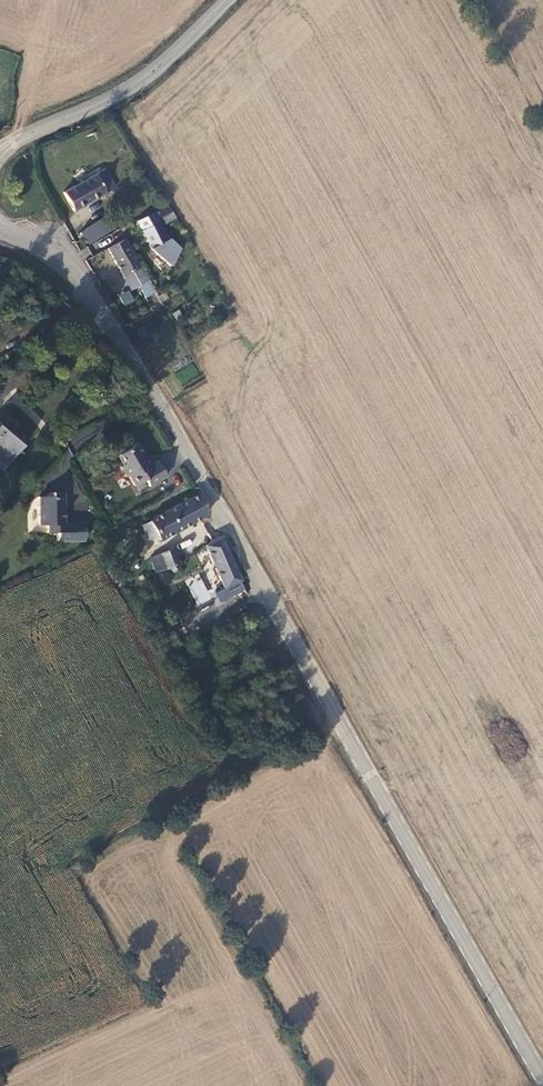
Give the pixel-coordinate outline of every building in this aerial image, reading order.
[(100,184),(93,188),(102,203),(109,199),(100,184)] [(67,224),(102,203),(93,188),(59,209),(67,224)] [(165,224),(177,218),(173,210),(161,216),(165,224)] [(81,231),(89,245),(115,229),(107,215),(81,231)] [(143,236),(158,262),(176,251),(161,225),(143,236)] [(114,263),(126,287),(142,277),(143,277),(133,254),(114,263)] [(142,277),(126,287),(136,305),(152,297),(142,277)] [(0,415),(0,465),(6,470),(30,440),(0,415)] [(155,496),(171,486),(162,471),(154,476),(148,465),(148,461),(143,452),(124,463),(130,474),(126,476),(131,486),(136,487),(141,495),(151,489),(155,496)] [(51,497),(39,497),(39,527),(51,527),(51,535),(58,535),(58,541),(84,541),(85,524),(66,524),(66,492),(51,492),(51,497)] [(163,550),(214,524),(204,503),(153,529),(153,530),(163,550)] [(154,550),(163,550),(153,530),(146,533),(154,550)] [(228,597),(246,589),(224,545),(205,555),(206,557),(228,597)] [(161,564),(168,580),(172,578),(175,582),(177,583),(181,583),(184,581),(185,577),(177,557),(161,564)] [(155,566),(161,582),(168,580),(161,564),(155,566)] [(164,598),(160,591),(145,599),(149,606),(164,598)] [(140,598),(135,601),(141,612),(146,609),(140,598)]
